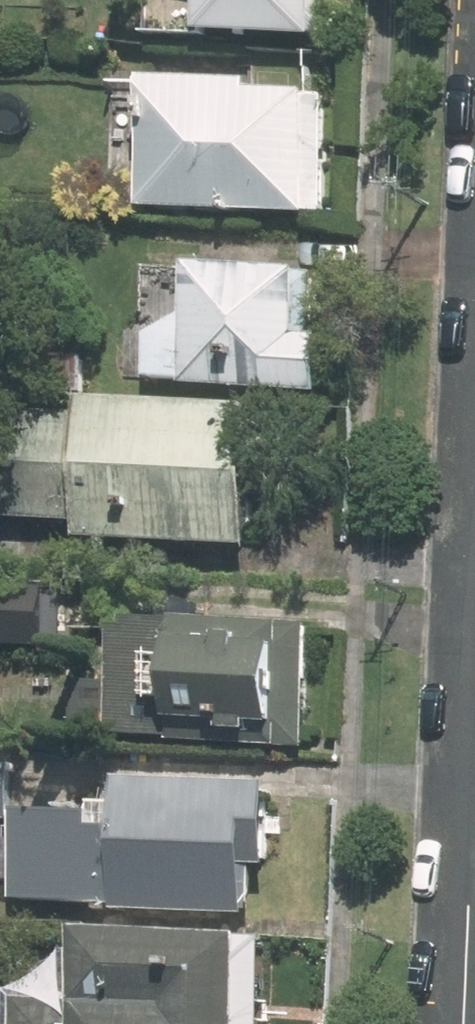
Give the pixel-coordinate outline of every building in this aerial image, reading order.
[(335,0),(206,0),(205,32),(314,37),(314,34),(333,35),(335,0)] [(323,211),(327,100),(310,99),(311,92),(255,89),(256,82),(147,77),(141,207),(306,215),(306,210),(323,211)] [(325,391),(331,270),(193,264),(191,315),(152,336),(150,378),(189,380),(188,386),(325,391)] [(45,390),(82,391),(82,357),(47,356),(45,390)] [(254,411),(85,403),(85,415),(0,412),(0,421),(0,518),(80,521),(80,538),(248,545),(254,411)] [(306,747),(312,625),(129,617),(128,629),(113,628),(111,686),(75,686),(73,731),(175,736),(175,742),(306,747)] [(0,759),(0,820),(7,820),(11,760),(0,759)] [(272,787),(120,780),(118,805),(93,803),(93,813),(17,810),(15,840),(0,839),(0,881),(13,881),(13,900),(114,905),(114,911),(242,916),(244,863),(269,864),(272,787)] [(264,1006),(237,1004),(239,942),(75,934),(72,1008),(15,1006),(14,1023),(263,1023),(264,1006)]
